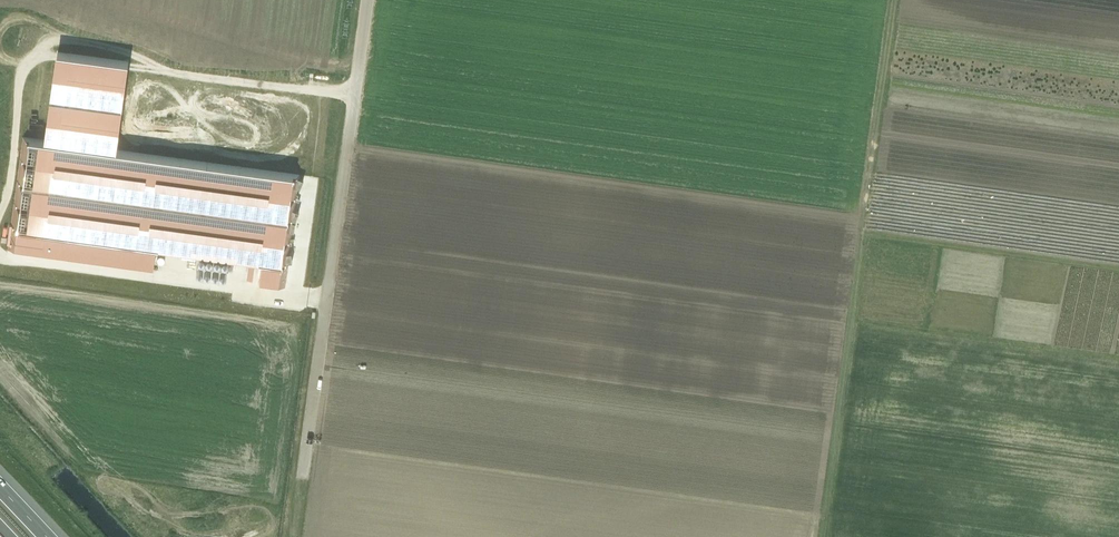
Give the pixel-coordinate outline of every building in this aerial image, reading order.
[(300,199),(297,198),(297,197),(298,197),(298,194),(299,187),(300,187),(304,179),(300,177),(301,175),(116,149),(128,62),(56,52),(44,140),(23,137),(8,250),(153,270),(156,246),(262,260),(259,285),(285,288),(289,261),(292,261),(291,252),(290,252),(291,244),(292,242),(291,242),(291,241),(294,241),(294,238),(292,238),(293,230),(294,230),(295,221),(294,221),(295,218),(296,219),(299,211),(296,209),(297,201),(299,201),(300,199)]
